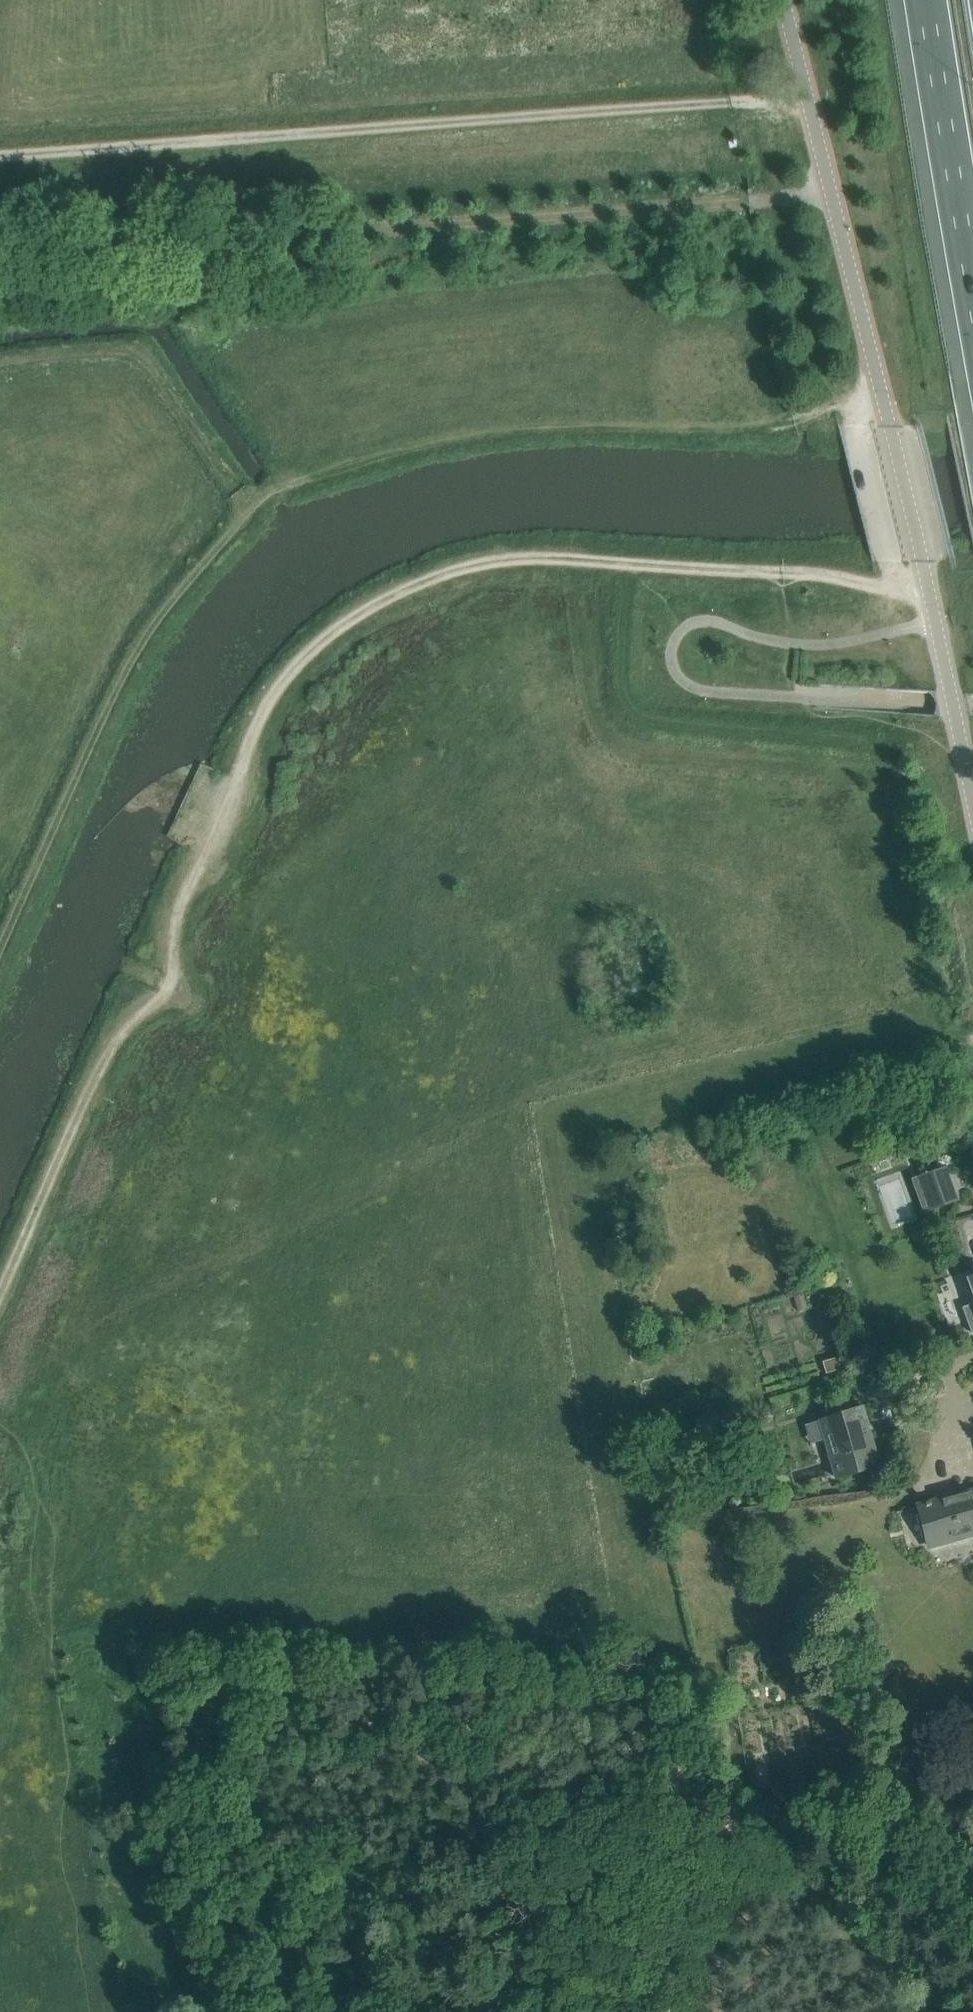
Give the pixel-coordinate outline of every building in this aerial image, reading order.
[(948,1165),(916,1176),(929,1211),(961,1200),(948,1165)] [(965,1264),(972,1297),(972,1261),(965,1264)] [(820,1420),(838,1478),(879,1466),(862,1406),(820,1420)] [(929,1546),(972,1534),(972,1491),(930,1502),(930,1501),(925,1503),(925,1504),(918,1506),(929,1546)]
